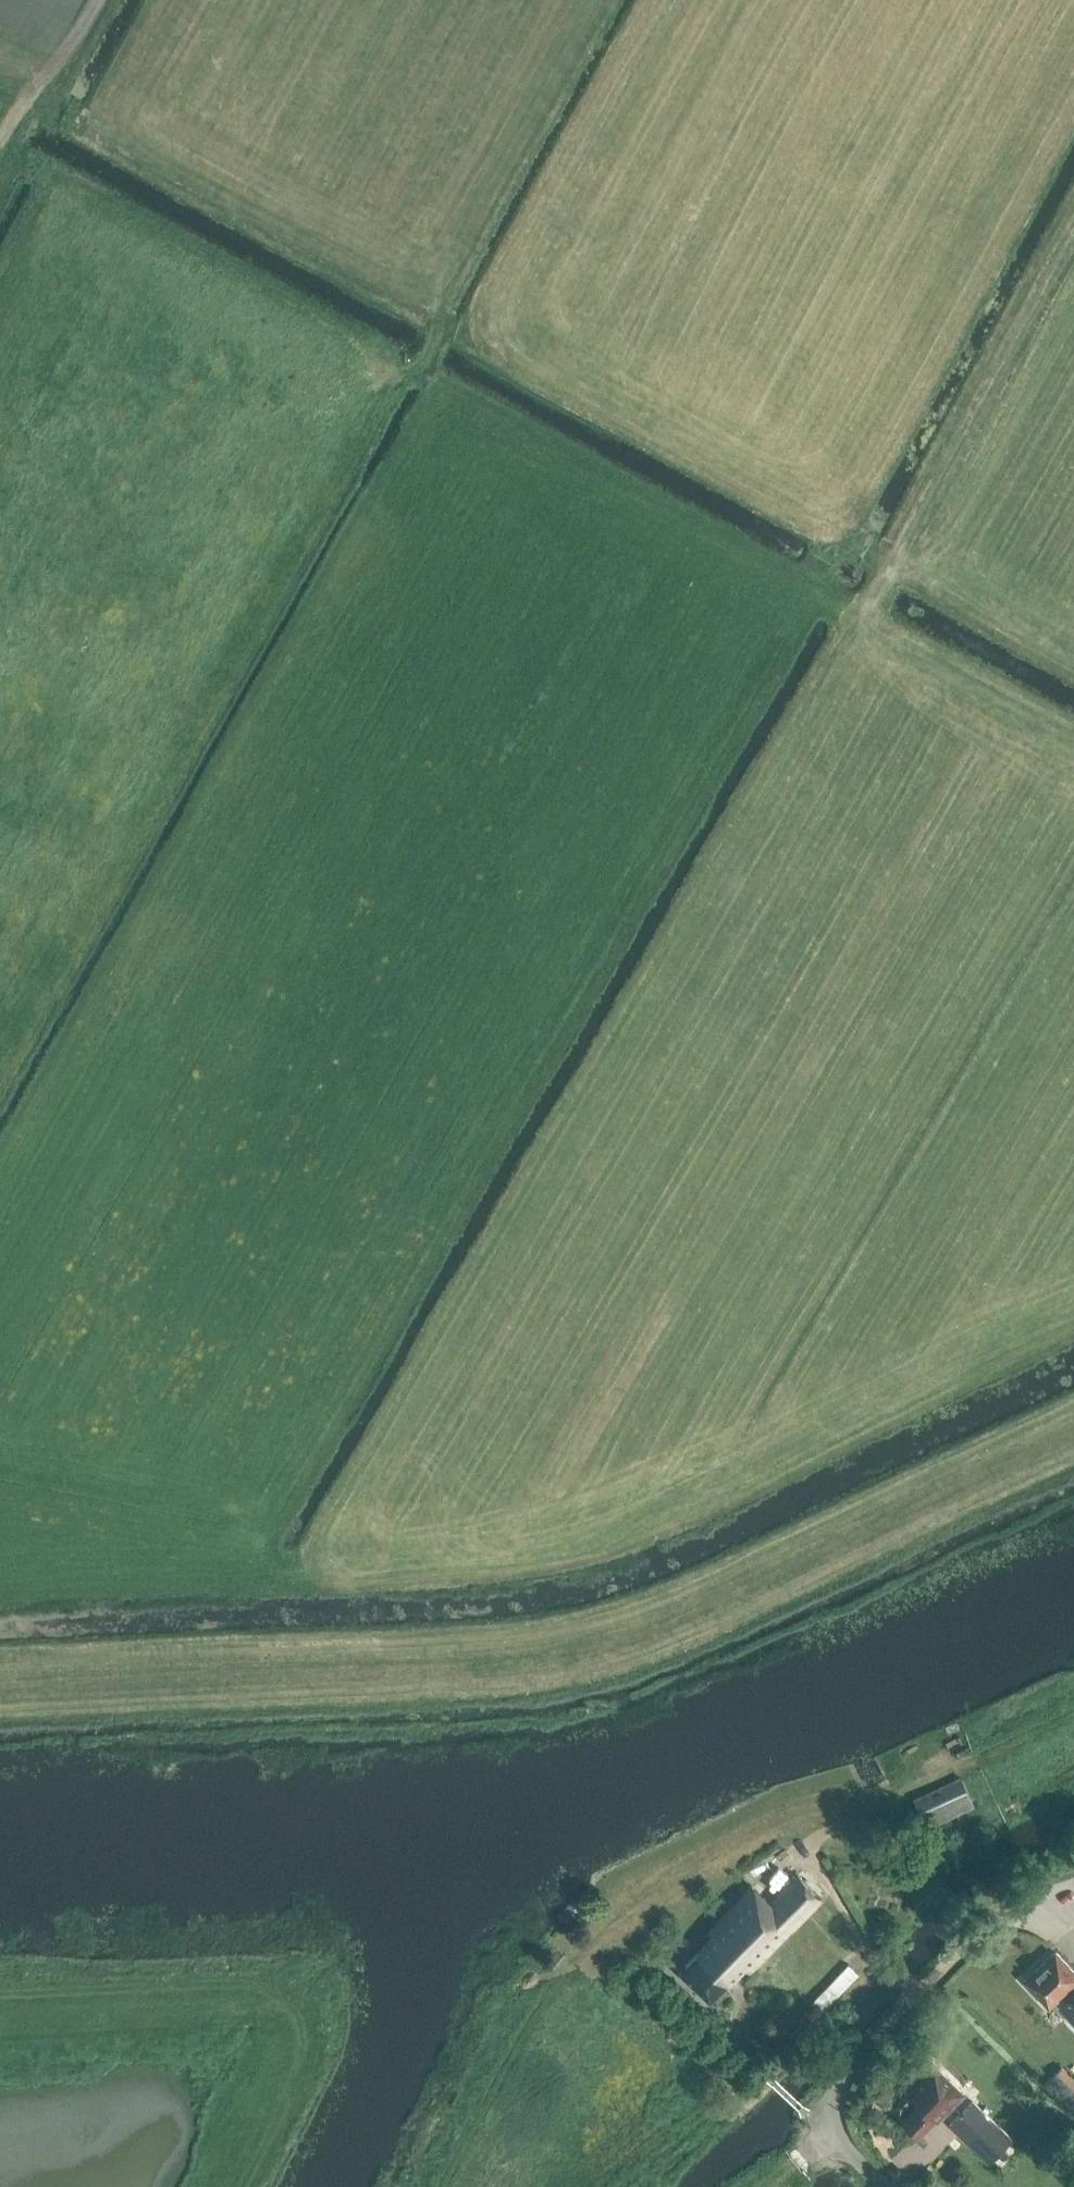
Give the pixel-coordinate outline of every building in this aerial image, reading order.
[(925,1826),(972,1804),(960,1778),(913,1800),(925,1826)] [(791,1925),(819,1897),(796,1874),(769,1903),(751,1885),(708,1930),(713,1935),(678,1970),(709,1999),(743,1964),(748,1969),(791,1925)] [(1054,1951),(1023,1979),(1048,2006),(1052,2002),(1073,2025),(1073,1973),(1054,1951)] [(819,2015),(858,1974),(847,1964),(808,2004),(819,2015)] [(938,2117),(961,2091),(930,2062),(904,2089),(910,2095),(896,2111),(902,2117),(901,2118),(917,2134),(935,2114),(938,2117)] [(1073,2113),(1073,2081),(1061,2066),(1042,2083),(1071,2115),(1073,2113)] [(987,2163),(1011,2139),(974,2103),(950,2127),(987,2163)]
